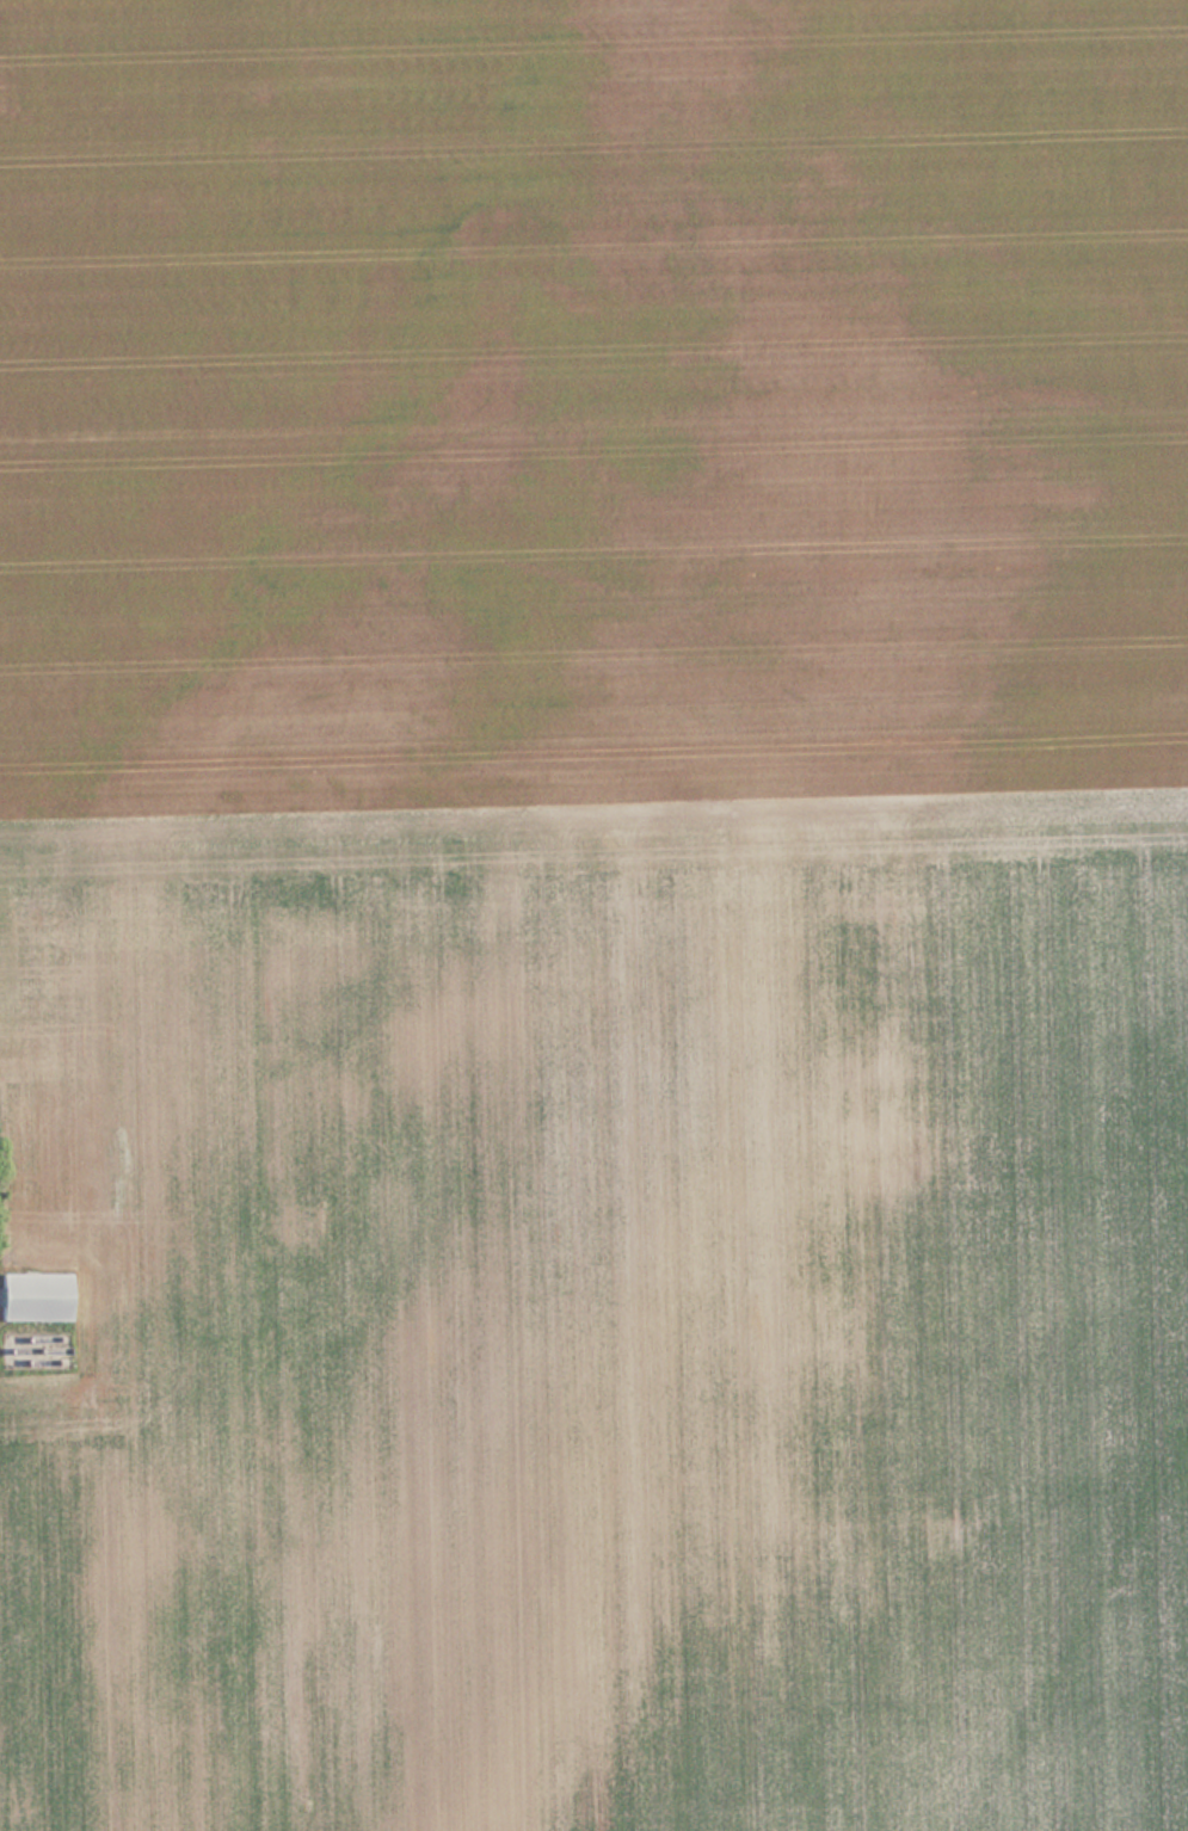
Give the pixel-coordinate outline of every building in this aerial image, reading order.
[(70,1274),(0,1273),(0,1320),(70,1321),(70,1274)]
